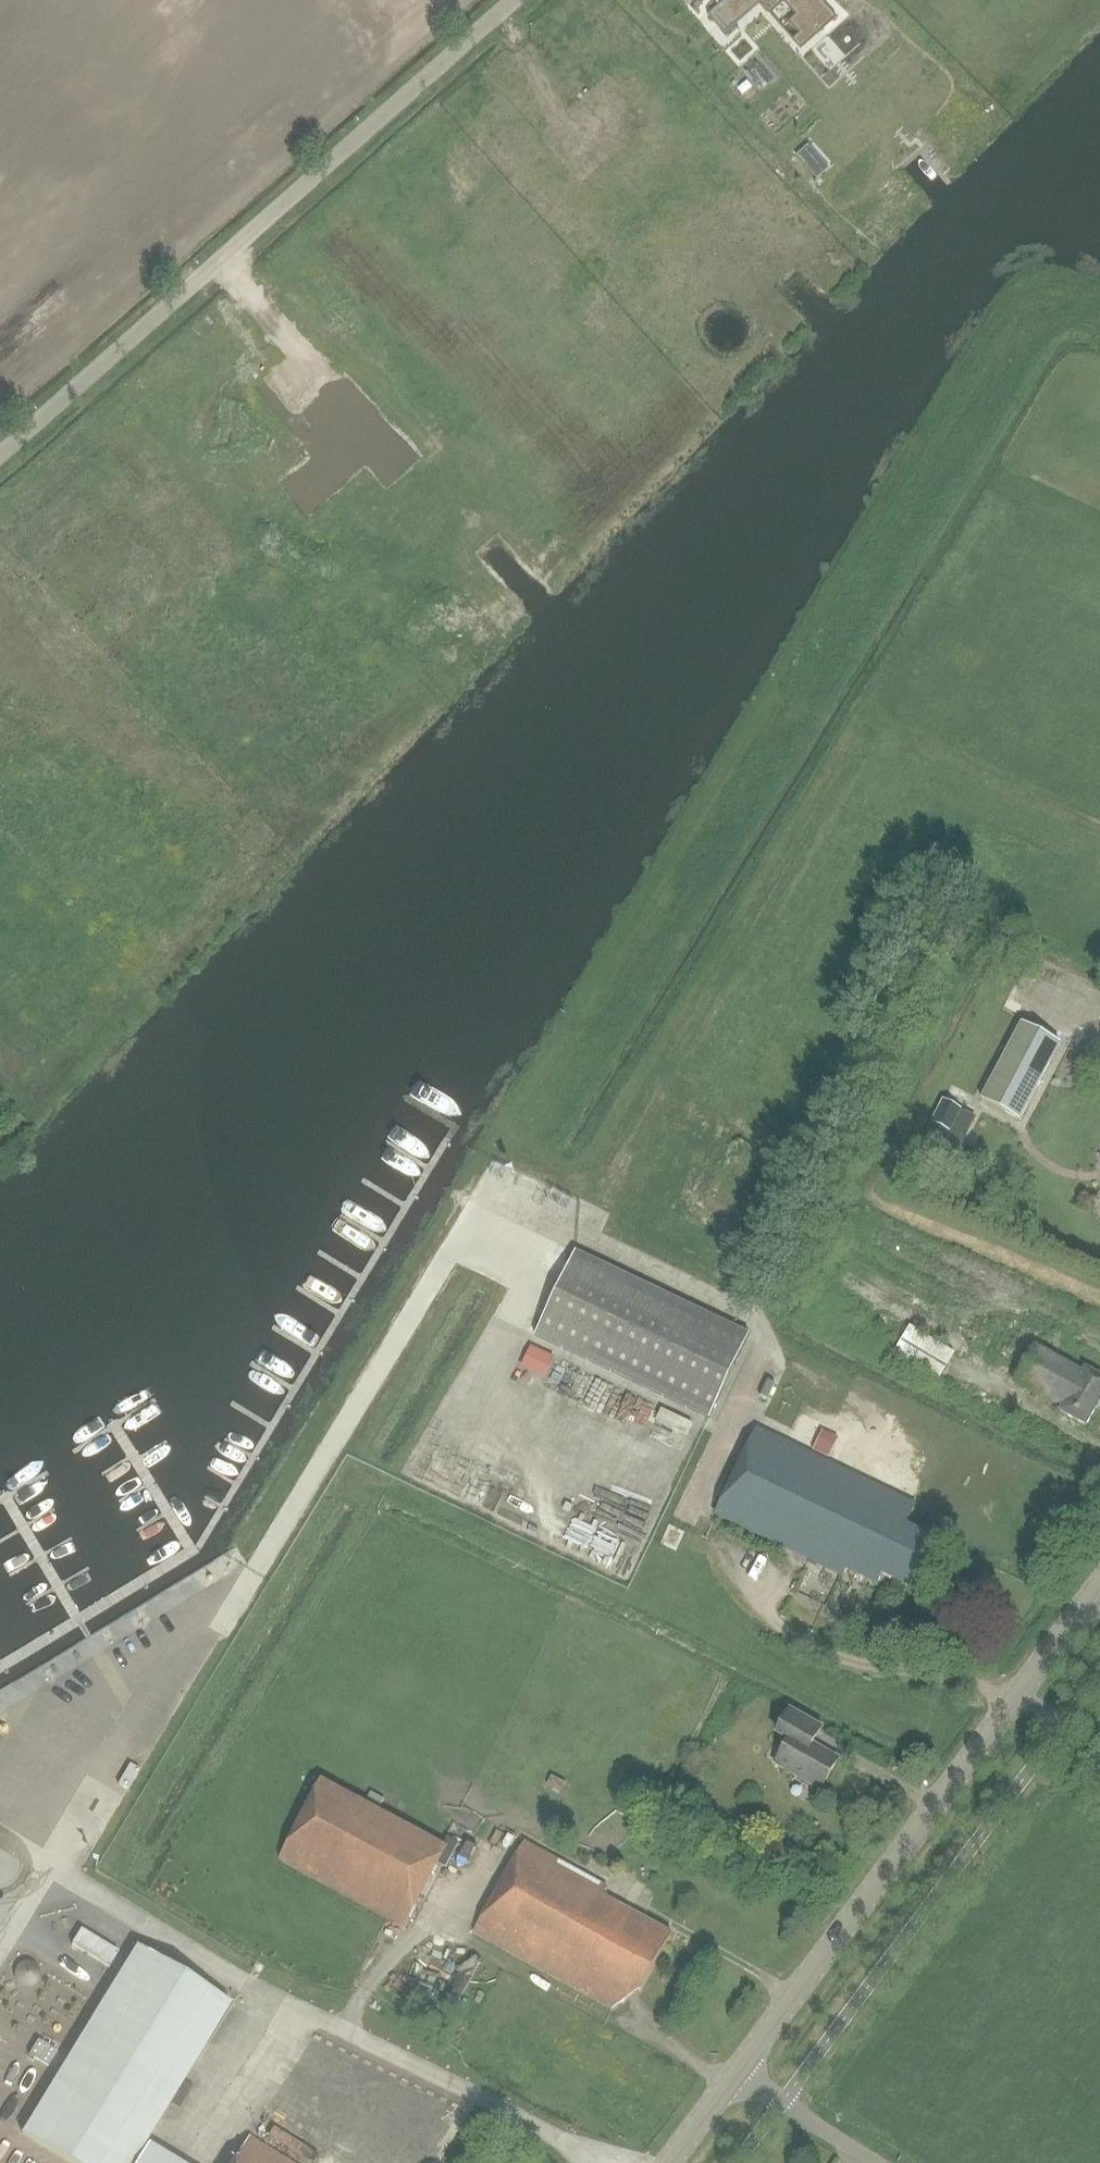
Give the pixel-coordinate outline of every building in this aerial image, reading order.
[(758,7),(764,14),(780,0),(752,0),(758,7)] [(799,13),(786,24),(803,43),(820,28),(821,30),(829,23),(828,21),(830,20),(833,23),(836,20),(818,0),(788,0),(799,13)] [(717,6),(705,17),(723,37),(735,27),(717,6)] [(818,156),(806,166),(818,179),(829,169),(818,156)] [(319,445),(304,428),(283,448),(310,478),(315,473),(339,498),(355,484),(352,480),(378,457),(385,464),(401,450),(346,390),(325,409),(355,442),(339,456),(324,440),(319,445)] [(1023,1023),(982,1100),(1020,1120),(1061,1043),(1023,1023)] [(960,1111),(944,1103),(933,1122),(949,1131),(960,1111)] [(575,1252),(535,1337),(709,1420),(749,1335),(575,1252)] [(955,1353),(910,1326),(893,1356),(938,1383),(955,1353)] [(1099,1402),(1099,1377),(1085,1368),(1082,1373),(1037,1347),(1017,1381),(1063,1407),(1060,1412),(1086,1426),(1099,1402)] [(537,1351),(529,1370),(544,1377),(553,1358),(537,1351)] [(909,1589),(932,1540),(905,1527),(914,1507),(757,1431),(716,1517),(843,1578),(846,1571),(877,1585),(881,1576),(909,1589)] [(817,1441),(812,1452),(827,1460),(833,1448),(817,1441)] [(789,1711),(775,1735),(788,1742),(774,1766),(821,1791),(838,1760),(812,1746),(821,1729),(789,1711)] [(129,1765),(118,1784),(127,1790),(139,1770),(129,1765)] [(448,1848),(440,1864),(445,1867),(458,1844),(447,1838),(443,1845),(448,1848)] [(641,1993),(673,1935),(604,1897),(609,1888),(526,1843),(476,1934),(613,2008),(641,1993)] [(80,1929),(71,1944),(109,1967),(118,1951),(80,1929)] [(21,2134),(67,2162),(134,2162),(231,2005),(136,1947),(21,2134)] [(443,2004),(458,2010),(480,1961),(465,1954),(443,2004)] [(249,2137),(233,2162),(290,2162),(249,2137)] [(150,2145),(139,2162),(178,2162),(150,2145)]
